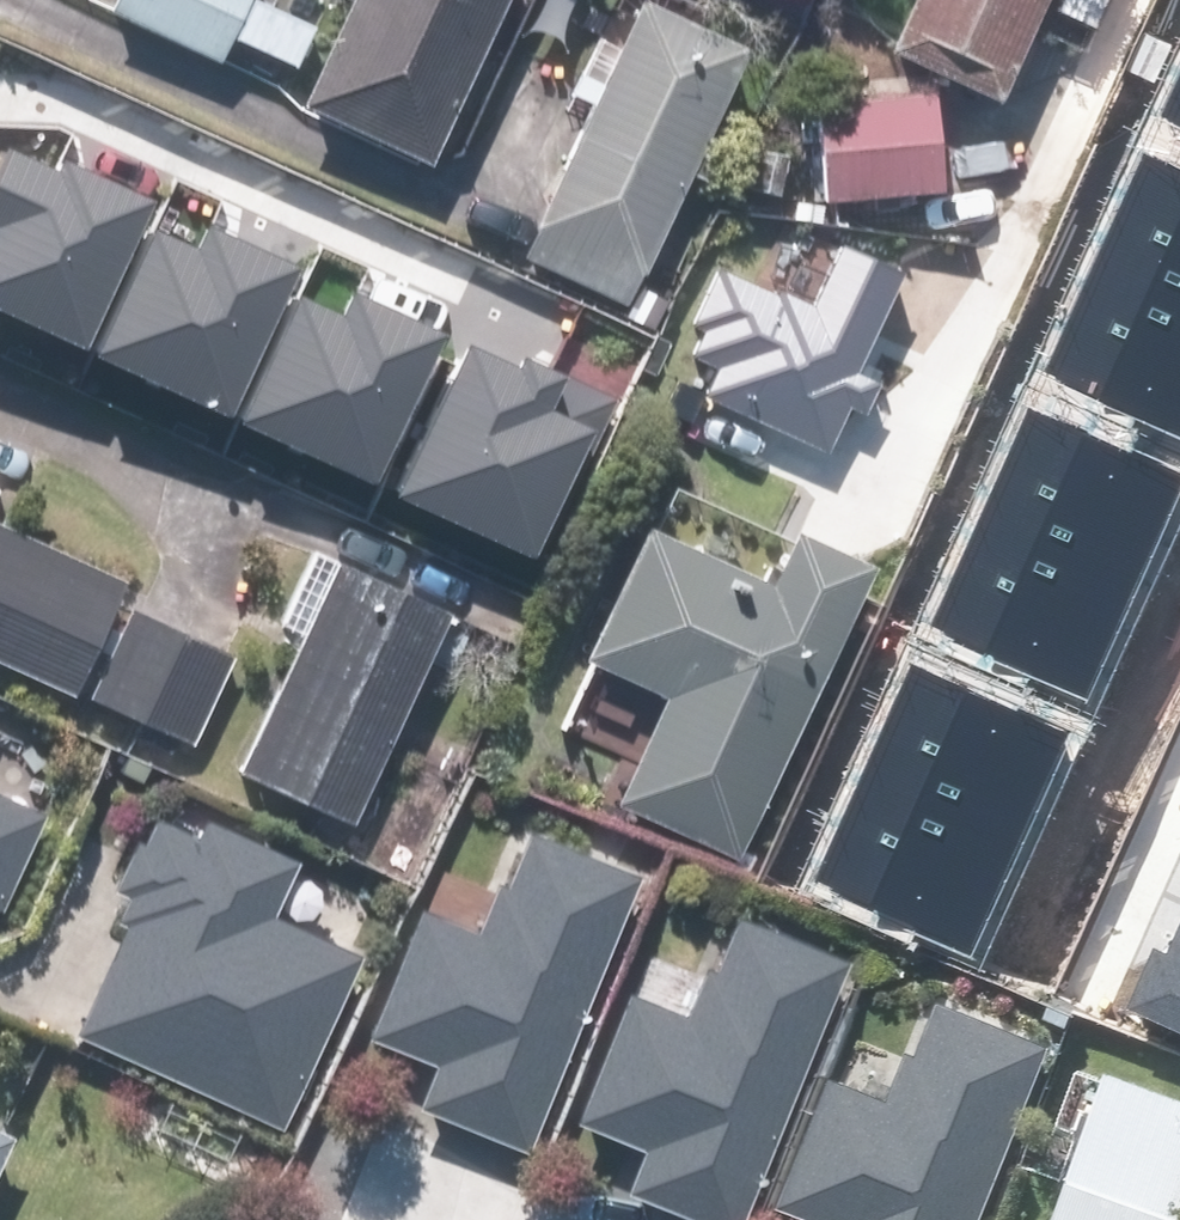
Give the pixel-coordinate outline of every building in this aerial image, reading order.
[(100,23),(205,74),(240,0),(111,0),(100,23)] [(294,111),(420,165),(491,0),(342,0),(294,111)] [(1030,0),(902,0),(878,55),(984,102),(1030,0)] [(731,56),(624,8),(513,260),(620,307),(731,56)] [(1160,123),(1179,133),(1179,81),(1160,123)] [(801,104),(809,212),(925,203),(917,95),(801,104)] [(93,354),(158,211),(14,144),(0,174),(0,311),(93,354)] [(1044,367),(1179,429),(1179,174),(1142,156),(1044,367)] [(161,239),(104,352),(233,416),(303,276),(215,233),(201,260),(161,239)] [(717,359),(703,392),(830,446),(906,269),(842,241),(813,308),(718,267),(693,324),(705,329),(696,350),(717,359)] [(300,301),(243,414),(372,478),(442,338),(354,295),(341,322),(300,301)] [(473,346),(405,497),(546,561),(620,397),(528,356),(523,368),(473,346)] [(935,621),(1085,690),(1179,486),(1179,479),(1033,411),(935,621)] [(748,589),(619,537),(565,671),(650,705),(608,808),(731,857),(844,577),(766,545),(748,589)] [(0,545),(0,670),(60,694),(104,588),(0,545)] [(431,622),(320,573),(231,775),(342,823),(431,622)] [(180,741),(215,661),(120,619),(84,699),(180,741)] [(917,670),(820,880),(970,949),(1067,739),(917,670)] [(31,827),(0,812),(0,892),(31,827)] [(104,899),(122,907),(63,1032),(275,1132),(352,970),(250,922),(274,871),(163,819),(154,839),(136,831),(104,899)] [(465,947),(399,921),(353,1039),(430,1070),(413,1113),(518,1155),(626,882),(508,836),(465,947)] [(611,1001),(564,1122),(635,1150),(617,1197),(676,1219),(731,1219),(830,968),(715,923),(674,1026),(611,1001)] [(1130,1002),(1179,1027),(1179,924),(1164,960),(1154,955),(1130,1002)] [(820,1083),(772,1205),(810,1219),(972,1219),(1037,1052),(926,1009),(887,1109),(820,1083)] [(1040,1219),(1179,1219),(1179,1111),(1092,1079),(1040,1219)]
